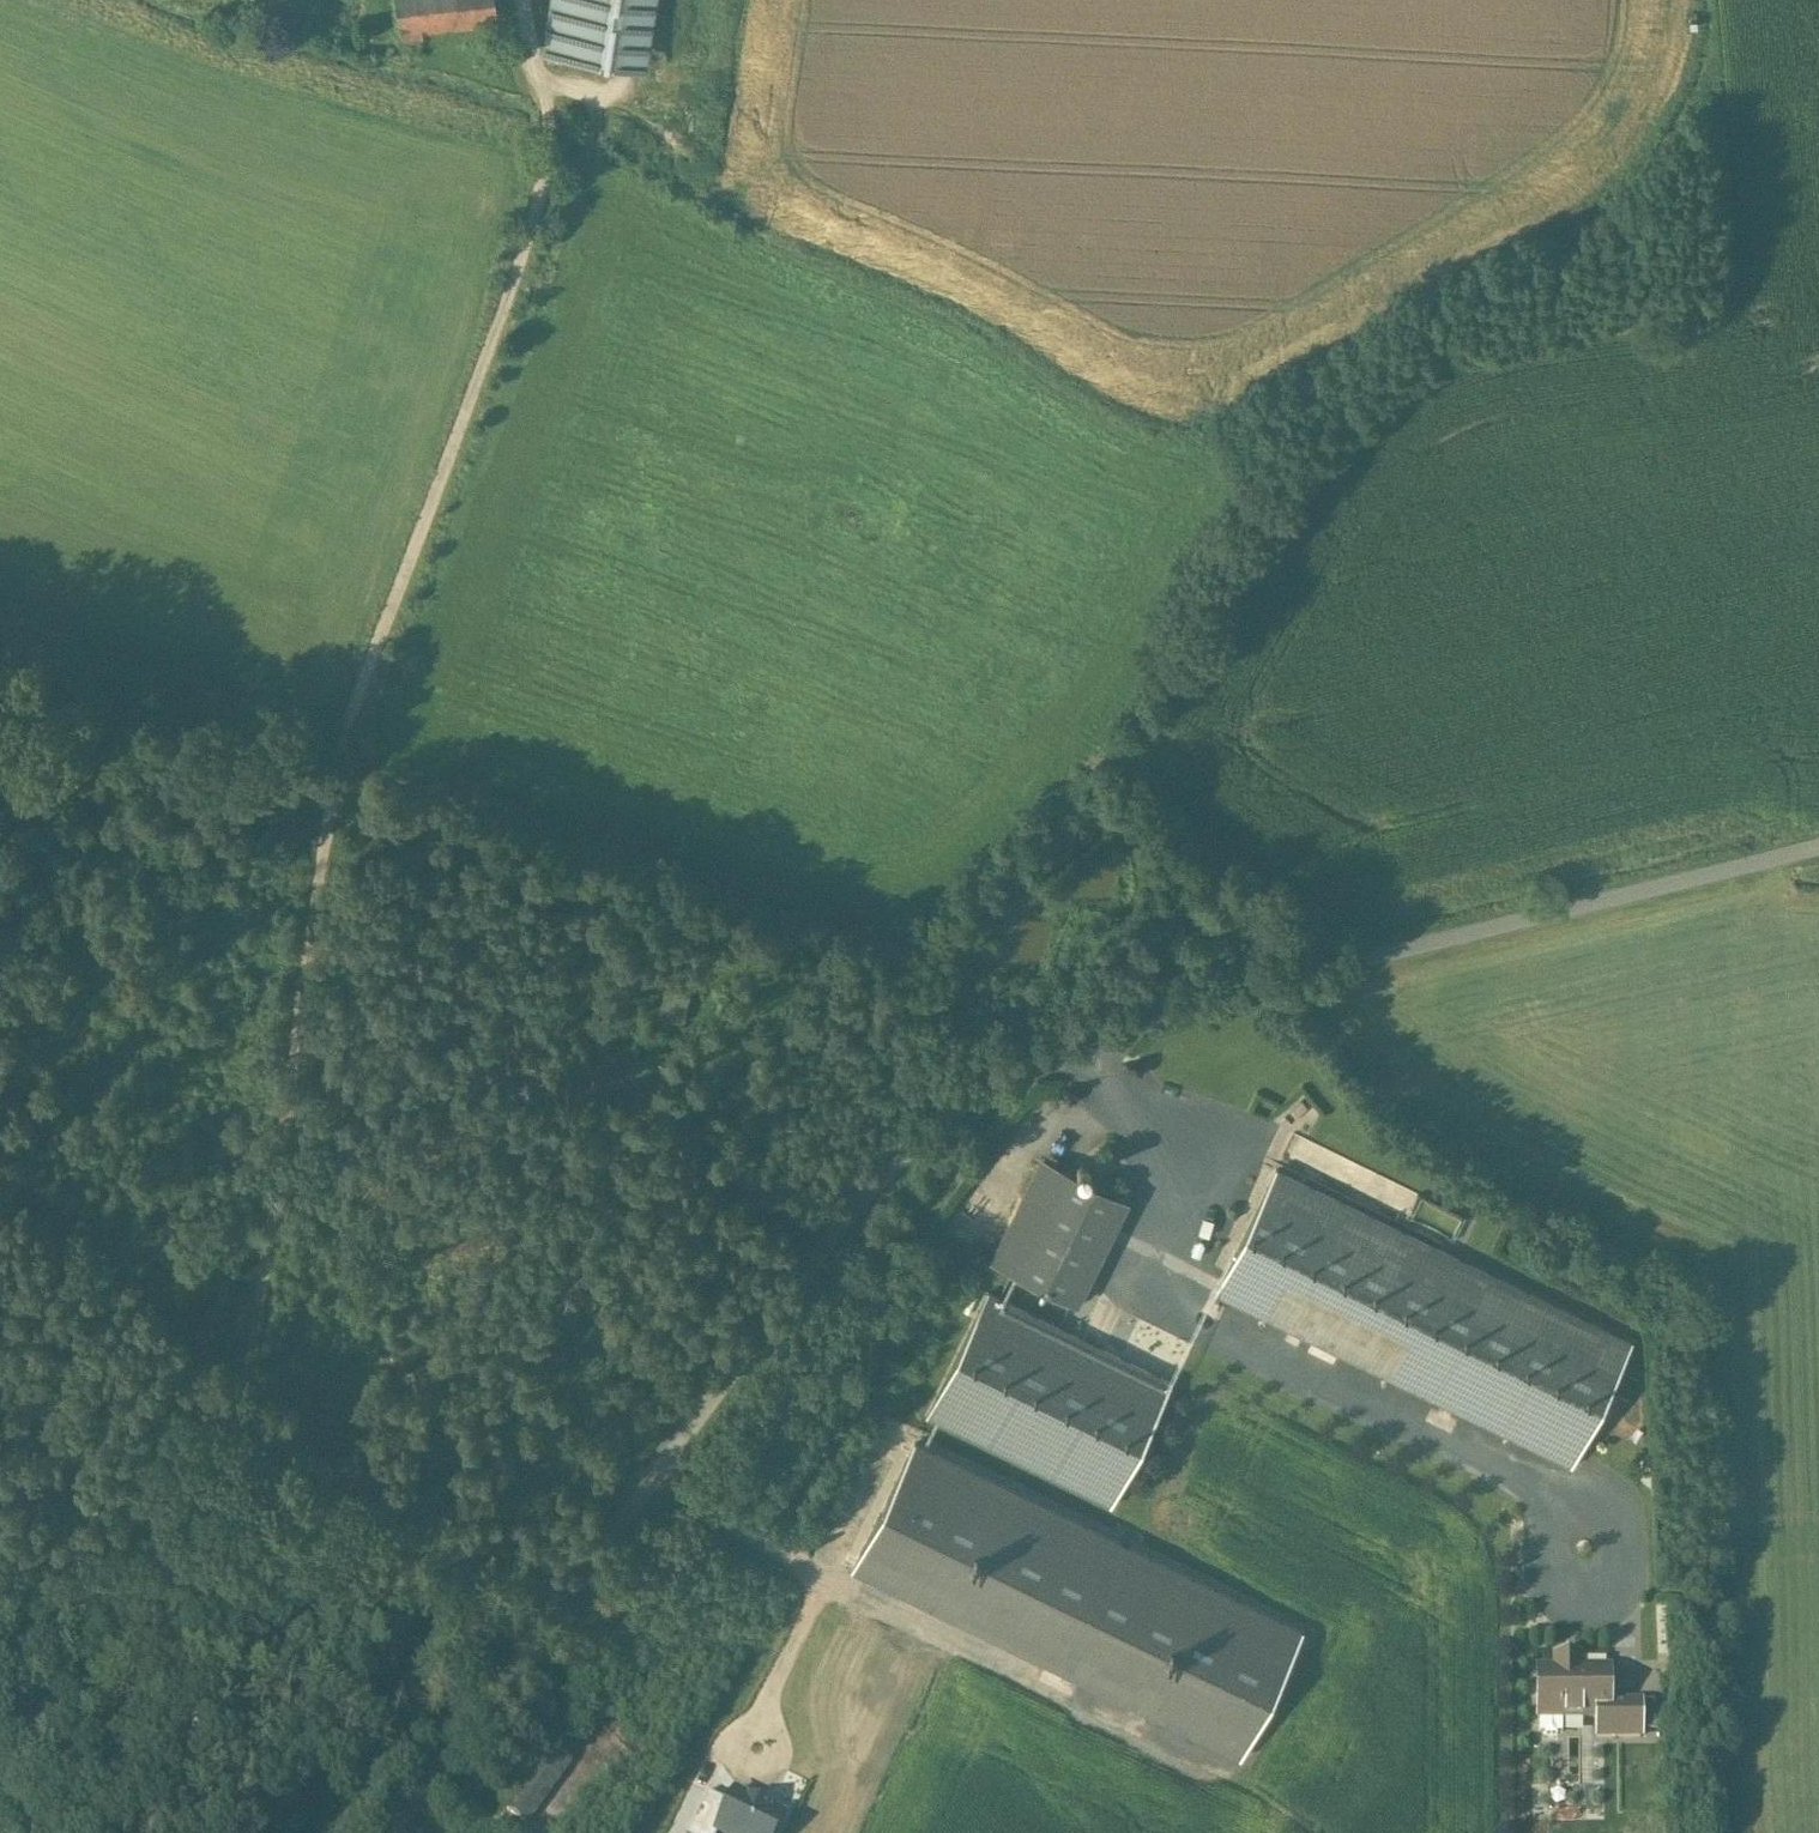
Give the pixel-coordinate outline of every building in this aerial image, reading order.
[(397,26),(491,16),(490,0),(394,0),(397,26)] [(546,51),(647,65),(656,0),(553,0),(546,51)] [(1042,1161),(992,1263),(1076,1304),(1127,1202),(1042,1161)] [(1632,1343),(1276,1169),(1216,1293),(1572,1467),(1632,1343)] [(990,1298),(931,1416),(1113,1507),(1173,1388),(990,1298)] [(915,1442),(853,1570),(1240,1758),(1302,1631),(915,1442)] [(1581,1669),(1581,1657),(1555,1657),(1555,1669),(1538,1669),(1538,1705),(1559,1705),(1559,1710),(1561,1710),(1561,1717),(1597,1717),(1597,1737),(1611,1736),(1611,1703),(1610,1669),(1581,1669)] [(1641,1703),(1611,1703),(1611,1736),(1642,1736),(1641,1703)] [(552,1747),(507,1809),(527,1823),(572,1761),(552,1747)] [(729,1804),(706,1792),(687,1832),(717,1832),(718,1832),(716,1832),(729,1804)] [(735,1792),(729,1804),(716,1832),(718,1832),(719,1832),(776,1832),(784,1816),(735,1792)]
